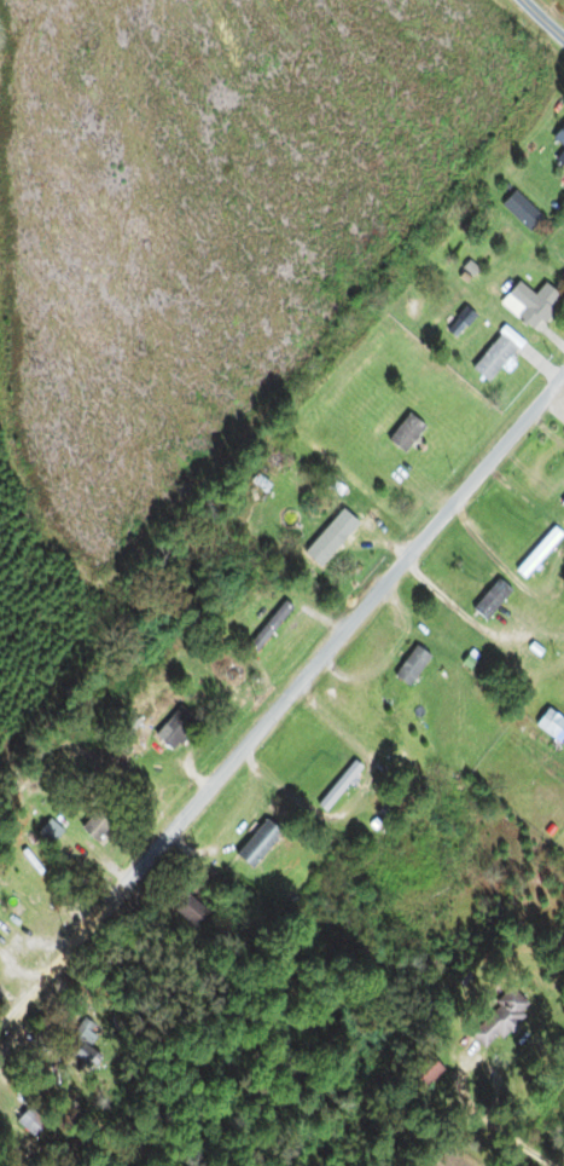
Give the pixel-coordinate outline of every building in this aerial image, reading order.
[(551,161),(563,173),(563,120),(549,138),(562,149),(551,161)] [(541,219),(512,190),(498,205),(526,233),(541,219)] [(531,296),(514,282),(497,304),(532,332),(559,298),(541,284),(531,296)] [(514,350),(497,335),(467,368),(484,384),(514,350)] [(384,440),(401,454),(423,427),(406,414),(384,440)] [(309,562),(318,571),(359,530),(350,521),(309,562)] [(510,592),(497,579),(469,609),(482,621),(510,592)] [(290,610),(281,603),(245,646),(254,653),(290,610)] [(390,675),(406,688),(429,658),(414,645),(390,675)] [(196,726),(180,708),(151,733),(167,751),(196,726)] [(545,708),(532,725),(563,750),(563,723),(545,708)] [(361,770),(352,762),(313,806),(322,814),(361,770)] [(231,855),(247,871),(279,835),(263,820),(231,855)] [(35,834),(48,845),(60,832),(46,821),(35,834)] [(526,1007),(505,987),(463,1032),(485,1052),(526,1007)] [(30,1139),(43,1125),(26,1108),(12,1122),(30,1139)]
